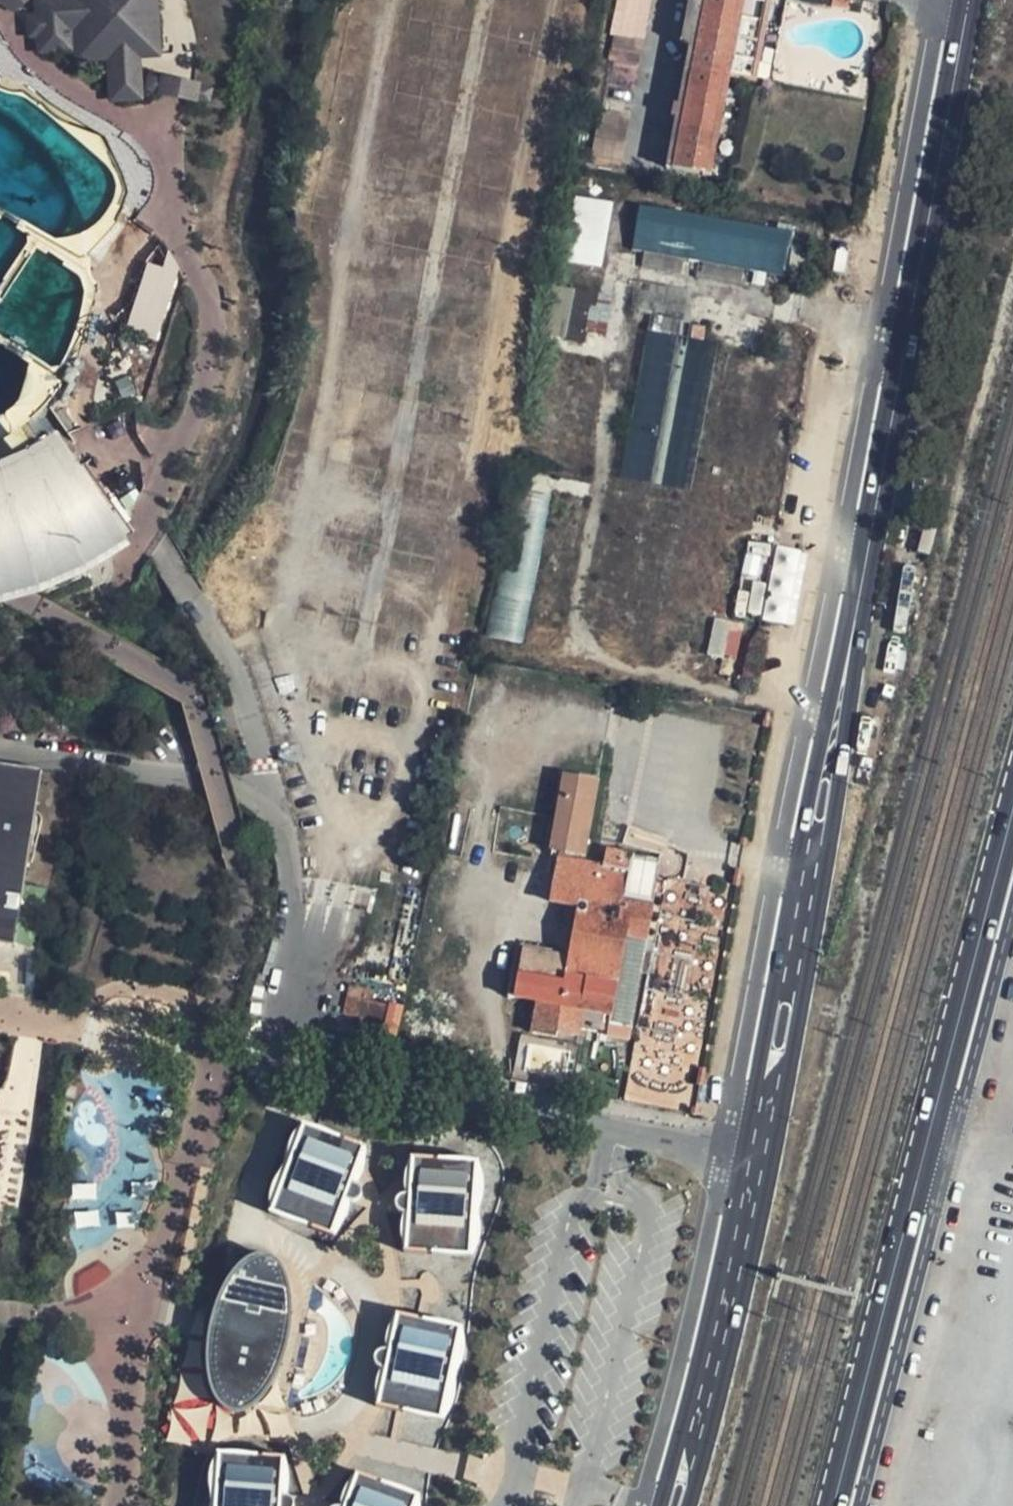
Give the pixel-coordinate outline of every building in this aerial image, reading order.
[(37,15),(29,15),(29,35),(39,35),(40,55),(75,54),(75,63),(107,62),(109,101),(141,100),(140,53),(158,52),(156,0),(37,0),(37,15)] [(618,158),(647,0),(622,0),(593,152),(618,158)] [(703,176),(723,76),(737,0),(698,0),(666,168),(703,176)] [(770,0),(737,0),(723,76),(754,83),(770,0)] [(830,6),(850,9),(851,0),(831,0),(830,6)] [(180,80),(160,75),(156,93),(176,98),(196,103),(200,85),(180,80)] [(569,197),(567,263),(606,264),(608,198),(569,197)] [(792,226),(637,206),(631,252),(786,272),(792,226)] [(161,335),(173,267),(141,261),(129,330),(161,335)] [(575,288),(564,339),(584,342),(591,306),(594,306),(597,291),(575,288)] [(649,329),(640,368),(668,374),(676,336),(649,329)] [(21,599),(33,596),(80,576),(83,574),(124,550),(44,438),(28,449),(0,462),(0,605),(21,599)] [(517,571),(500,568),(488,637),(523,643),(544,528),(526,525),(517,571)] [(737,615),(797,622),(805,548),(745,541),(737,615)] [(713,618),(708,655),(737,659),(742,623),(713,618)] [(35,823),(36,819),(35,817),(32,815),(30,814),(35,773),(0,768),(0,944),(9,946),(13,922),(18,887),(22,864),(27,865),(35,823)] [(550,849),(584,855),(597,780),(565,773),(550,849)] [(560,857),(554,886),(551,901),(573,904),(564,951),(524,944),(522,942),(520,943),(518,944),(517,947),(509,994),(540,999),(533,1032),(557,1036),(558,1031),(582,1035),(585,1018),(632,1026),(650,935),(655,906),(633,902),(639,872),(632,871),(634,861),(635,854),(619,850),(608,849),(605,866),(560,857)] [(358,1034),(381,1039),(388,1004),(371,1000),(373,989),(351,984),(344,1012),(362,1015),(358,1034)] [(402,1006),(388,1004),(381,1039),(395,1042),(402,1006)] [(368,1151),(306,1130),(275,1214),(336,1235),(368,1151)] [(481,1165),(415,1161),(408,1257),(479,1255),(481,1165)] [(281,1264),(267,1258),(252,1261),(238,1268),(221,1295),(214,1324),(212,1334),(211,1363),(215,1391),(220,1404),(230,1414),(243,1415),(256,1410),(274,1390),(290,1353),(296,1313),(288,1276),(281,1264)] [(467,1328),(401,1314),(381,1408),(450,1425),(467,1328)] [(184,1380),(184,1390),(173,1390),(173,1442),(209,1442),(210,1380),(184,1380)] [(218,1458),(216,1505),(285,1505),(288,1461),(218,1458)] [(359,1478),(348,1505),(420,1505),(423,1499),(359,1478)]
